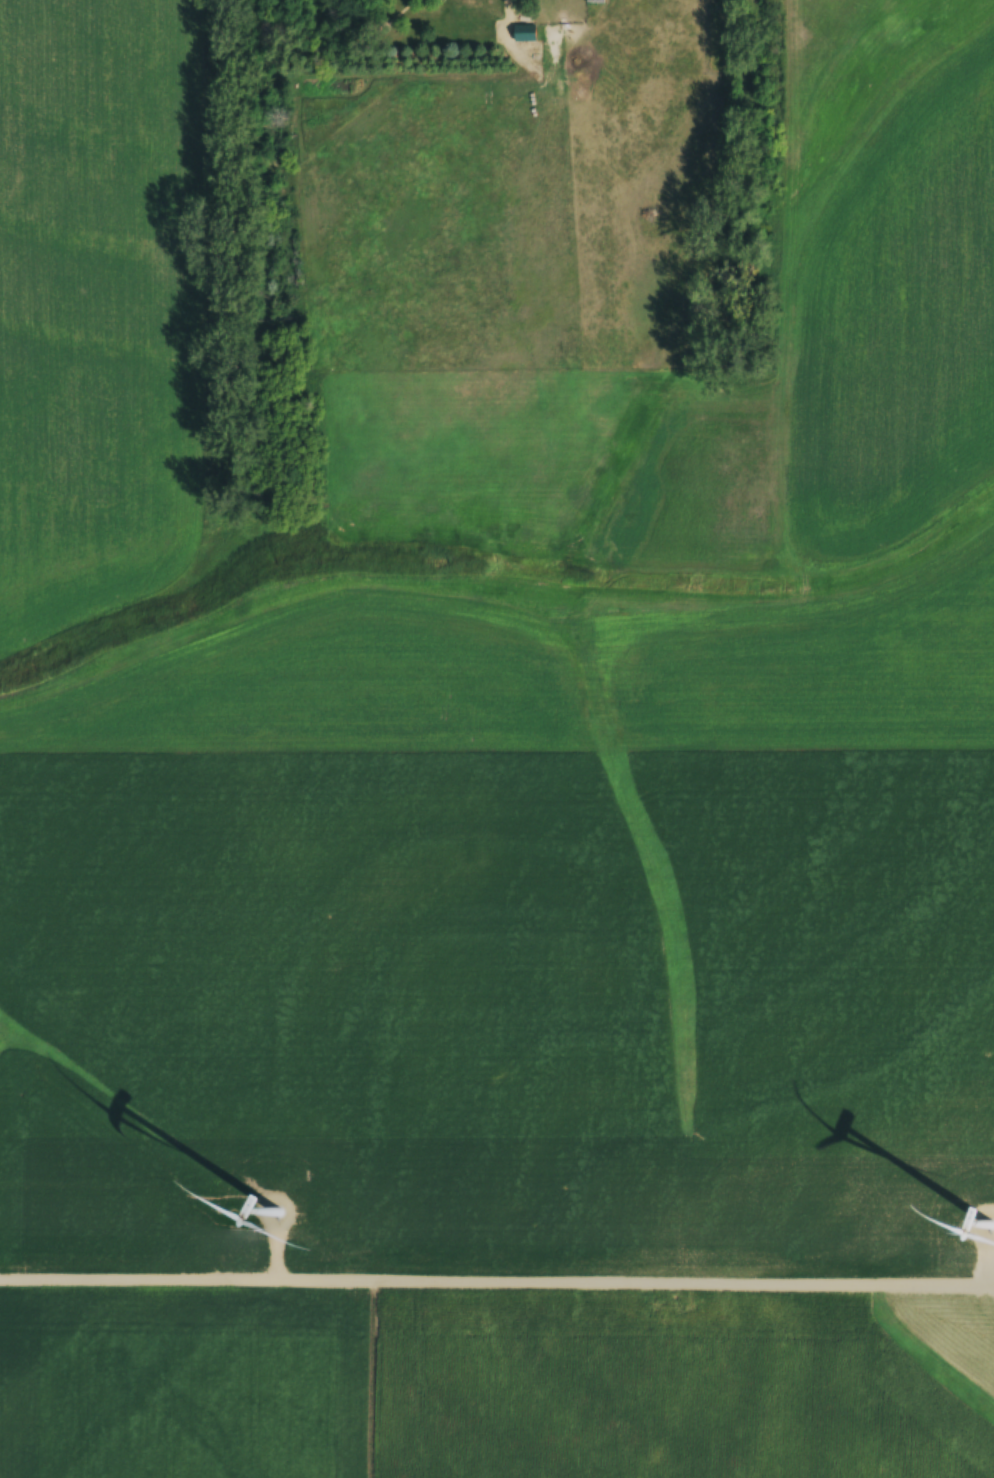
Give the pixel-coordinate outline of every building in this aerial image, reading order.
[(535,42),(535,26),(514,26),(514,42),(535,42)]
